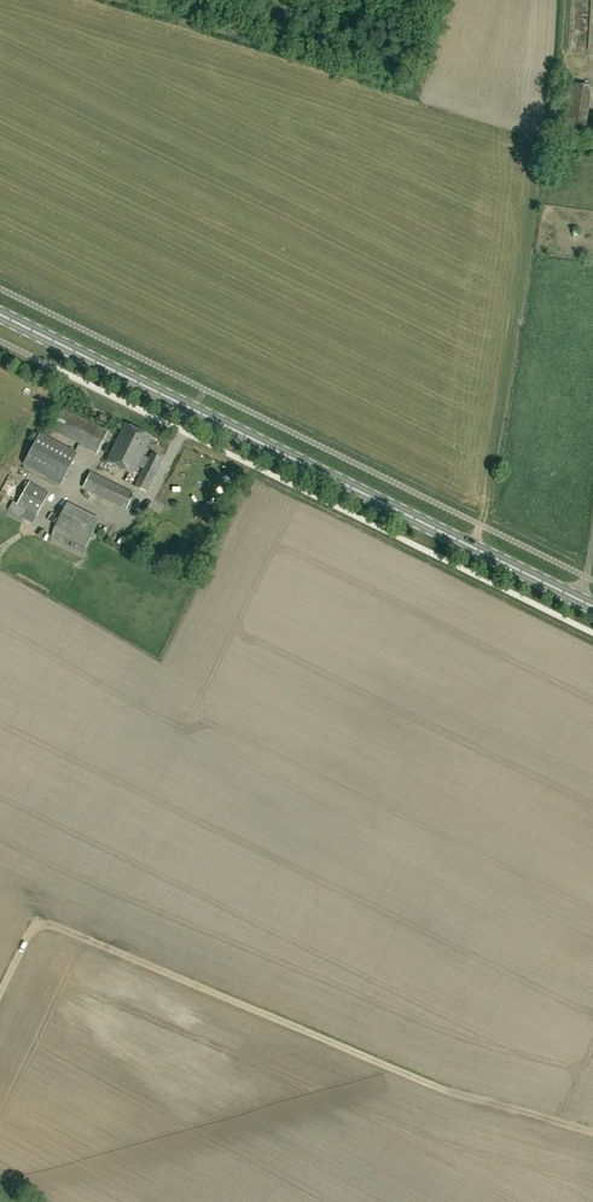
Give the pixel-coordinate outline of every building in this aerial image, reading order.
[(589,87),(569,84),(563,126),(583,129),(589,87)] [(52,431),(97,453),(107,432),(63,409),(52,431)] [(151,437),(124,424),(107,460),(134,473),(137,466),(144,469),(135,487),(146,492),(162,458),(151,453),(149,458),(142,455),(151,437)] [(60,485),(77,454),(39,434),(23,464),(51,479),(50,480),(60,485)] [(83,487),(126,509),(134,494),(91,472),(83,487)] [(29,482),(17,504),(36,515),(48,493),(29,482)] [(17,504),(13,501),(8,510),(22,517),(26,510),(36,516),(36,515),(17,504)] [(53,530),(48,541),(48,542),(82,558),(87,547),(86,546),(99,520),(66,504),(53,530)]
